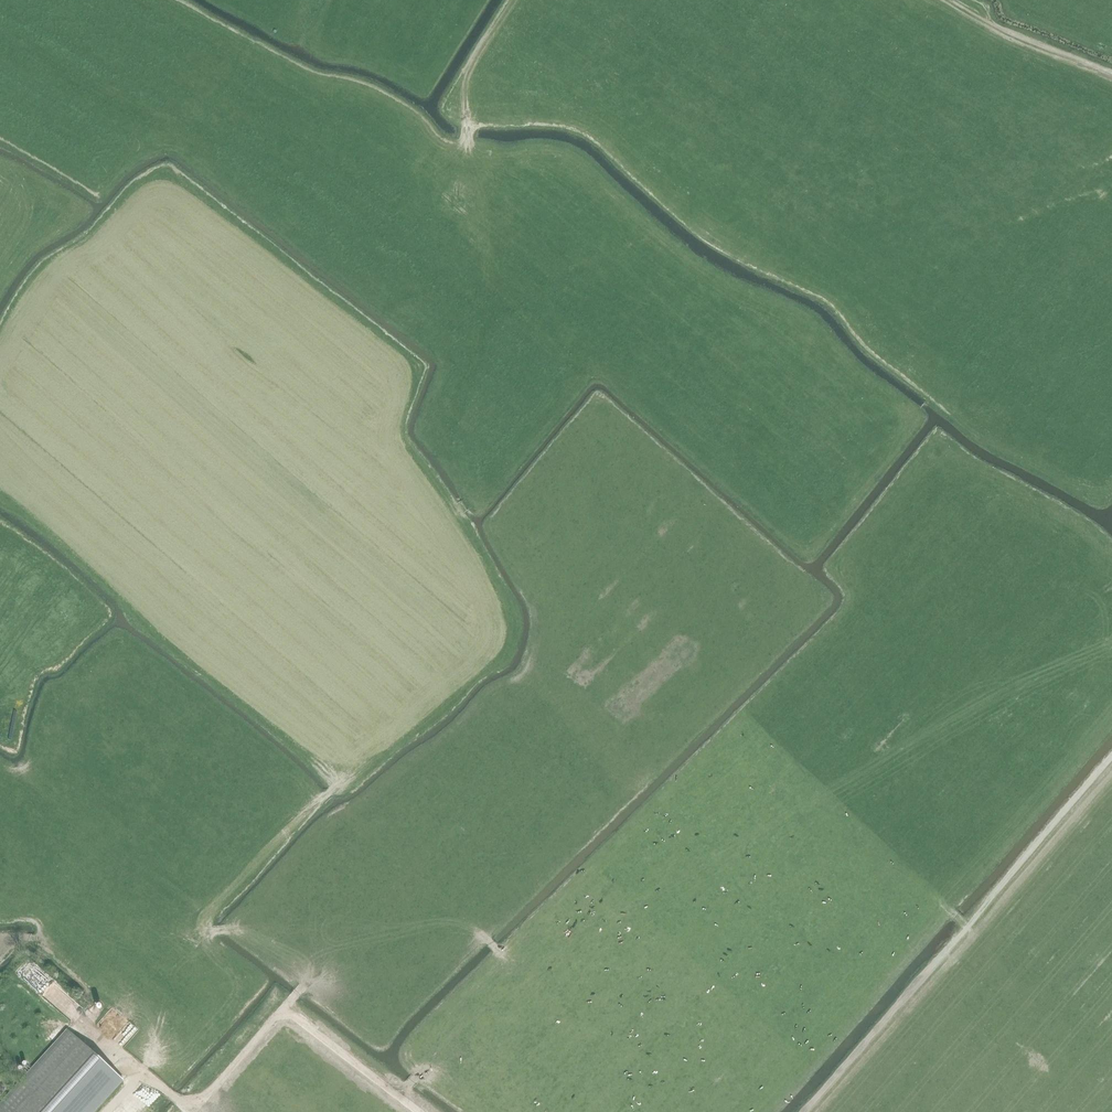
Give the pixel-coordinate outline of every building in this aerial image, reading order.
[(123,1080),(99,1058),(67,1029),(0,1103),(0,1111),(94,1111),(123,1080)]
